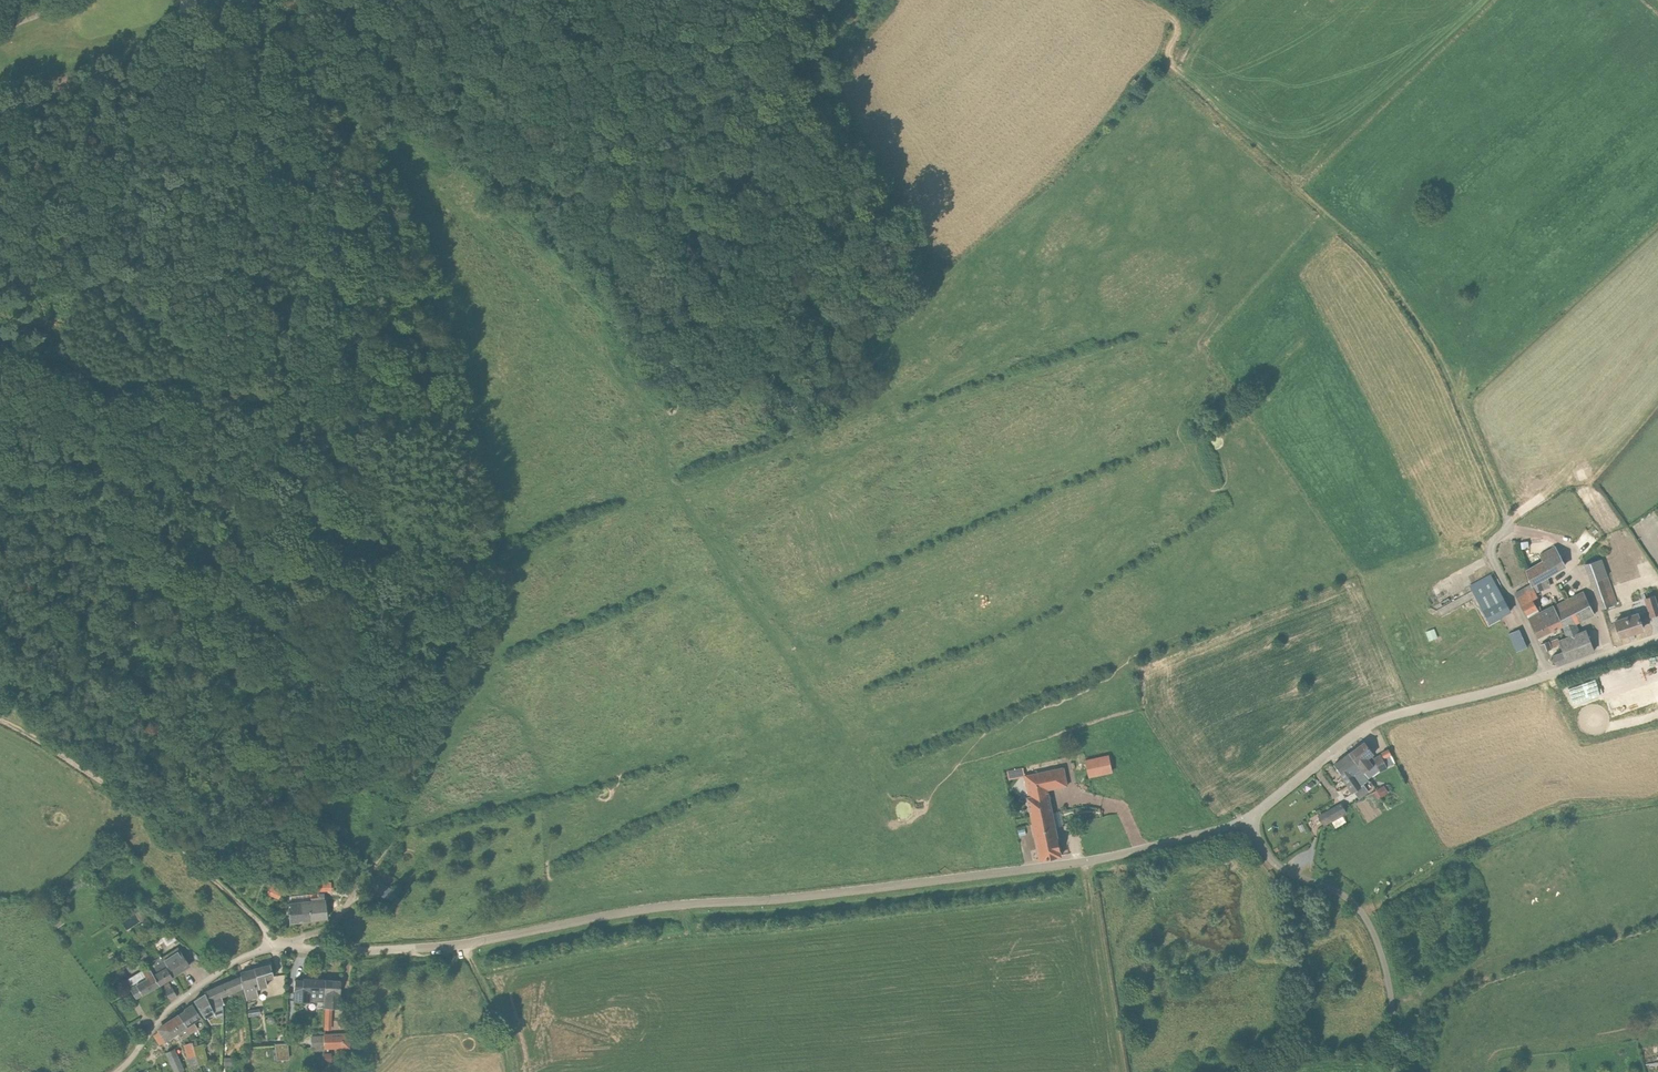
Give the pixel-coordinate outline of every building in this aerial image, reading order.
[(1527,569),(1535,592),(1543,588),(1539,580),(1565,565),(1555,547),(1546,552),(1539,555),(1542,560),(1527,569)] [(1611,604),(1617,603),(1601,558),(1595,560),(1585,564),(1601,608),(1611,604)] [(1620,562),(1624,580),(1642,577),(1638,558),(1620,562)] [(1535,592),(1527,569),(1525,570),(1531,584),(1515,593),(1526,614),(1537,608),(1532,600),(1537,597),(1535,592)] [(1511,611),(1497,585),(1491,574),(1469,585),(1475,597),(1489,622),(1511,611)] [(1552,649),(1560,646),(1563,652),(1553,656),(1556,665),(1594,650),(1586,630),(1580,633),(1576,624),(1594,615),(1583,592),(1554,606),(1563,625),(1563,624),(1569,637),(1558,641),(1558,638),(1549,642),(1552,649)] [(1656,604),(1654,595),(1645,598),(1648,606),(1651,616),(1657,614),(1657,609),(1656,604)] [(1551,630),(1563,625),(1554,606),(1542,612),(1551,630)] [(1538,637),(1551,630),(1542,612),(1529,619),(1538,637)] [(1642,629),(1639,618),(1638,614),(1615,621),(1620,636),(1642,629)] [(1438,638),(1434,629),(1425,632),(1429,641),(1438,638)] [(1517,651),(1527,647),(1519,629),(1509,633),(1517,651)] [(1549,641),(1541,644),(1540,644),(1543,652),(1544,652),(1552,649),(1549,642),(1549,641)] [(1372,755),(1374,754),(1364,741),(1349,753),(1368,779),(1379,770),(1373,757),(1372,755)] [(1381,753),(1384,758),(1391,754),(1389,749),(1381,753)] [(1369,780),(1368,779),(1349,753),(1334,764),(1337,768),(1336,769),(1337,770),(1338,769),(1341,773),(1340,774),(1358,797),(1367,790),(1363,784),(1369,780)] [(1380,771),(1388,768),(1387,766),(1383,758),(1381,753),(1373,757),(1379,770),(1380,771)] [(1383,758),(1387,766),(1395,762),(1391,754),(1384,758),(1383,758)] [(1112,773),(1109,757),(1085,761),(1089,779),(1112,773)] [(1009,779),(1021,776),(1025,771),(1024,767),(1007,770),(1009,779)] [(1059,844),(1048,792),(1047,792),(1047,790),(1067,786),(1063,767),(1025,775),(1029,796),(1028,797),(1038,849),(1041,859),(1061,855),(1059,844)] [(1301,789),(1304,793),(1315,785),(1312,781),(1301,789)] [(1377,792),(1380,797),(1381,797),(1389,792),(1385,787),(1384,785),(1376,790),(1377,790),(1377,792)] [(1318,818),(1323,827),(1331,823),(1344,816),(1345,815),(1340,806),(1318,818)] [(1331,823),(1335,830),(1348,823),(1345,817),(1344,816),(1331,823)] [(350,868),(360,874),(365,866),(355,860),(350,868)] [(350,868),(343,878),(338,888),(348,894),(360,874),(350,868)] [(369,885),(392,899),(397,892),(374,878),(369,885)] [(318,883),(318,891),(331,890),(330,882),(318,883)] [(267,894),(279,899),(283,887),(272,883),(267,894)] [(327,918),(325,900),(318,901),(311,901),(287,904),(289,922),(327,918)] [(177,940),(169,933),(163,937),(169,945),(173,942),(177,940)] [(189,965),(183,956),(178,948),(161,959),(160,957),(172,977),(172,976),(189,965)] [(148,955),(145,951),(144,950),(136,956),(137,958),(140,961),(148,955)] [(160,984),(172,977),(160,957),(151,962),(152,964),(148,966),(150,968),(160,984)] [(273,978),(273,976),(270,965),(255,969),(240,973),(240,976),(242,987),(243,986),(246,1000),(248,1000),(258,997),(256,988),(268,985),(267,980),(273,978)] [(136,998),(159,984),(150,968),(148,966),(126,980),(131,988),(130,988),(136,998)] [(212,1009),(221,1006),(222,1005),(224,1004),(222,998),(242,988),(242,987),(240,976),(204,992),(205,993),(212,1009)] [(311,1001),(311,992),(325,992),(325,991),(325,980),(303,979),(303,981),(295,980),(294,1001),(311,1001)] [(325,991),(325,992),(324,1030),(331,1030),(332,1008),(340,1008),(340,993),(340,992),(341,980),(325,980),(325,991)] [(170,1001),(177,996),(169,983),(162,987),(170,1001)] [(110,996),(104,988),(100,991),(106,999),(110,996)] [(223,1014),(223,1009),(221,1006),(212,1009),(205,993),(194,1000),(200,1009),(205,1018),(206,1017),(211,1024),(223,1023),(223,1014)] [(200,1018),(198,1014),(192,1004),(185,1009),(186,1011),(179,1016),(186,1027),(189,1036),(199,1030),(194,1022),(200,1018)] [(189,1036),(186,1027),(179,1016),(158,1030),(165,1040),(174,1033),(177,1032),(182,1040),(189,1036)] [(350,1048),(349,1032),(323,1033),(323,1035),(311,1036),(311,1048),(312,1048),(312,1050),(324,1050),(324,1049),(350,1048)] [(193,1046),(192,1042),(183,1045),(190,1068),(199,1065),(193,1046)] [(197,1045),(193,1046),(199,1065),(208,1062),(203,1043),(197,1045)] [(288,1043),(275,1044),(277,1060),(289,1059),(288,1043)] [(176,1054),(174,1049),(166,1053),(174,1071),(188,1071),(186,1069),(188,1068),(182,1051),(176,1054)]
